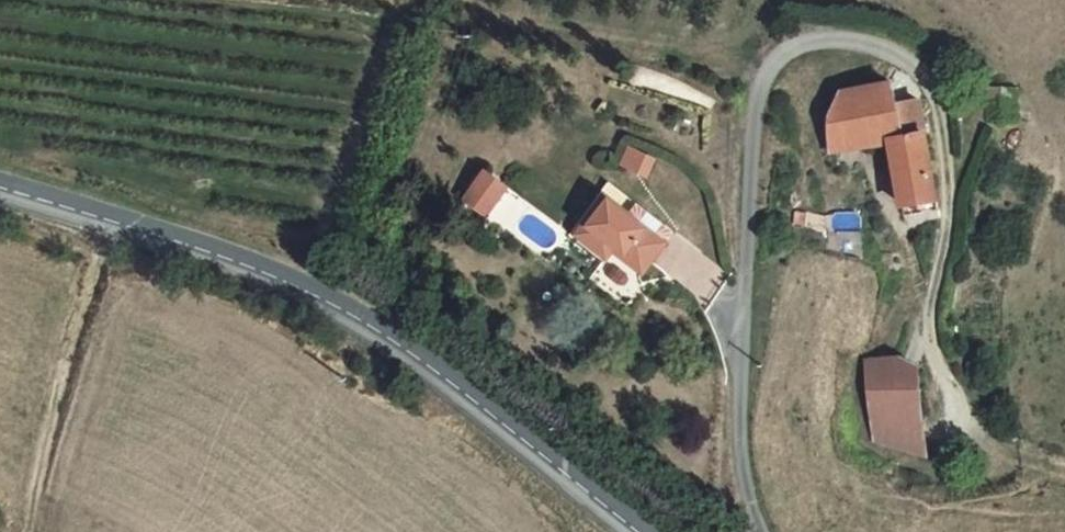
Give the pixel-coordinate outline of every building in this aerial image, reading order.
[(827,142),(885,133),(899,200),(933,194),(915,100),(889,104),(885,81),(838,87),(823,116),(827,142)] [(628,144),(619,166),(650,179),(659,157),(628,144)] [(569,175),(562,182),(621,235),(628,227),(569,175)] [(595,263),(621,235),(562,182),(531,217),(563,245),(568,237),(595,263)] [(885,259),(884,250),(873,251),(874,261),(885,259)] [(869,350),(876,407),(926,409),(920,360),(902,346),(869,350)] [(930,440),(926,409),(876,407),(878,431),(930,440)]
